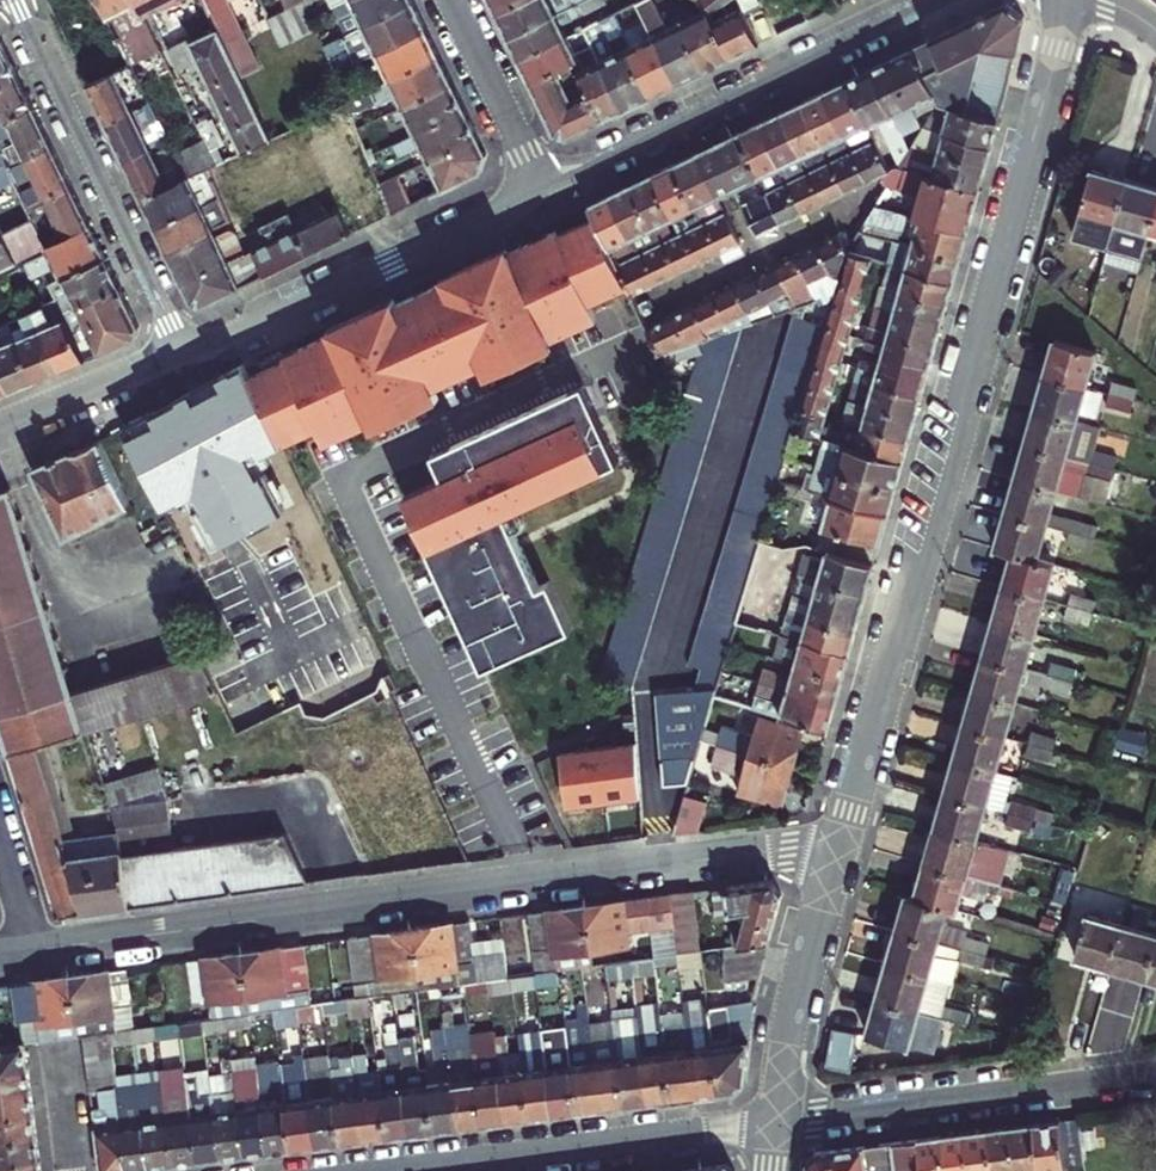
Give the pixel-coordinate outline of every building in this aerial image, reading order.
[(131,67),(161,53),(143,17),(138,5),(135,0),(99,0),(131,67)] [(138,5),(143,17),(147,15),(150,13),(143,0),(135,0),(138,5)] [(150,13),(178,0),(143,0),(150,13)] [(216,29),(235,20),(225,0),(211,0),(203,3),(205,7),(216,29)] [(285,11),(304,2),(303,0),(284,0),(281,2),(285,11)] [(352,0),(326,0),(331,10),(352,0)] [(410,0),(352,0),(331,10),(336,22),(354,13),(361,28),(412,4),(410,0)] [(496,15),(527,0),(489,0),(496,15)] [(496,15),(507,38),(577,5),(587,0),(527,0),(496,15)] [(577,5),(582,14),(606,3),(605,0),(587,0),(577,5)] [(706,7),(706,9),(708,12),(725,0),(699,0),(706,7)] [(712,20),(731,58),(757,45),(735,0),(727,0),(733,11),(712,20)] [(757,45),(774,37),(756,0),(735,0),(757,45)] [(285,11),(268,20),(276,36),(311,20),(308,12),(304,2),(285,11)] [(361,28),(341,38),(348,54),(369,43),(374,54),(424,30),(412,4),(361,28)] [(577,5),(507,38),(518,61),(566,38),(560,25),(582,14),(577,5)] [(1005,5),(908,52),(929,95),(935,106),(944,108),(948,110),(994,122),(1023,17),(1008,5),(1005,5)] [(311,20),(317,16),(314,8),(308,12),(311,20)] [(680,22),(704,71),(731,58),(712,20),(708,12),(706,9),(680,22)] [(588,27),(598,22),(602,20),(598,13),(585,19),(588,27)] [(610,16),(602,20),(605,26),(613,22),(610,16)] [(621,33),(628,48),(626,49),(649,97),(677,84),(653,35),(646,21),(621,33)] [(583,29),(587,36),(592,47),(599,62),(622,110),(649,97),(626,49),(613,55),(598,22),(588,27),(583,29)] [(677,84),(704,71),(680,22),(653,35),(677,84)] [(580,40),(587,36),(583,29),(576,33),(580,40)] [(381,68),(388,82),(437,58),(424,30),(374,54),(333,74),(342,97),(374,81),(371,73),(381,68)] [(190,45),(200,66),(227,53),(217,32),(199,41),(190,45)] [(566,38),(574,55),(592,47),(587,36),(580,40),(576,33),(566,38)] [(325,38),(320,42),(322,47),(328,44),(325,38)] [(574,55),(566,38),(518,61),(530,85),(556,72),(565,67),(571,64),(577,61),(574,55)] [(7,120),(33,108),(0,40),(0,123),(7,120)] [(332,52),(328,44),(322,47),(325,55),(332,52)] [(886,62),(907,106),(929,95),(908,52),(886,62)] [(200,66),(210,87),(237,74),(227,53),(200,66)] [(395,96),(401,107),(451,84),(437,58),(388,82),(369,91),(375,105),(395,96)] [(576,73),(586,94),(599,122),(622,110),(599,62),(576,73)] [(906,107),(907,106),(886,62),(865,73),(886,116),(906,107)] [(131,68),(89,88),(106,125),(132,114),(143,108),(150,105),(146,99),(141,87),(139,84),(131,68)] [(570,102),(556,72),(530,85),(552,132),(554,134),(565,138),(568,136),(599,122),(586,94),(570,102)] [(886,116),(865,73),(841,84),(861,126),(862,128),(886,116)] [(210,87),(220,109),(247,96),(237,74),(210,87)] [(451,84),(401,107),(390,113),(395,124),(406,119),(414,135),(464,111),(451,84)] [(819,95),(839,137),(861,126),(841,84),(819,95)] [(839,137),(819,95),(798,105),(818,148),(825,164),(839,157),(847,153),(844,147),(839,137)] [(220,109),(231,131),(258,119),(247,96),(220,109)] [(345,104),(347,109),(354,106),(351,99),(344,103),(345,104)] [(125,163),(150,152),(161,146),(168,143),(167,140),(165,136),(158,121),(150,105),(143,108),(132,114),(106,125),(125,163)] [(776,115),(797,158),(818,148),(798,105),(776,115)] [(8,168),(52,148),(33,108),(7,120),(0,123),(0,151),(0,152),(8,168)] [(948,110),(941,135),(987,147),(994,122),(948,110)] [(464,111),(414,135),(426,161),(476,137),(464,111)] [(797,158),(776,115),(755,125),(776,169),(797,158)] [(241,153),(251,149),(269,141),(258,119),(231,131),(241,153)] [(915,125),(919,133),(921,129),(926,121),(919,119),(915,125)] [(926,121),(921,129),(927,131),(932,123),(926,121)] [(734,136),(754,178),(776,169),(755,125),(734,136)] [(916,137),(919,133),(915,125),(910,134),(916,137)] [(941,135),(935,155),(981,168),(987,147),(941,135)] [(710,147),(731,190),(754,178),(734,136),(710,147)] [(476,137),(426,161),(377,184),(390,215),(479,172),(485,155),(476,137)] [(900,145),(896,137),(884,143),(888,151),(900,145)] [(173,138),(167,140),(168,143),(170,146),(175,144),(173,138)] [(921,141),(916,139),(910,148),(916,150),(921,141)] [(204,142),(174,156),(178,164),(186,180),(207,170),(216,166),(209,152),(205,144),(204,142)] [(861,183),(884,171),(869,142),(854,149),(847,153),(861,183)] [(164,152),(171,149),(170,146),(168,143),(161,146),(164,152)] [(844,147),(847,153),(854,149),(851,144),(844,147)] [(702,151),(693,156),(714,198),(723,194),(731,190),(710,147),(702,151)] [(52,148),(8,168),(17,185),(35,177),(45,199),(71,187),(52,148)] [(366,157),(373,154),(370,148),(364,151),(366,157)] [(911,158),(916,150),(910,148),(906,155),(911,158)] [(209,152),(216,166),(223,162),(217,149),(209,152)] [(3,233),(32,219),(30,214),(27,207),(23,200),(17,185),(8,168),(0,152),(0,151),(0,227),(3,233)] [(160,173),(150,152),(125,163),(143,201),(186,180),(178,164),(160,173)] [(861,183),(847,153),(839,157),(825,164),(839,193),(861,183)] [(366,157),(369,163),(375,161),(373,154),(366,157)] [(935,155),(929,178),(975,191),(981,168),(935,155)] [(668,168),(689,211),(714,198),(693,156),(668,168)] [(812,171),(804,174),(819,203),(839,193),(825,164),(812,171)] [(801,169),(804,174),(812,171),(809,165),(801,169)] [(1108,245),(1128,176),(1093,166),(1074,235),(1108,245)] [(669,221),(689,211),(668,168),(648,177),(669,221)] [(793,173),(796,178),(804,174),(801,169),(793,173)] [(908,217),(964,232),(975,191),(929,178),(898,169),(896,169),(893,177),(899,179),(897,189),(914,194),(908,217)] [(220,199),(212,182),(207,170),(186,180),(143,201),(156,228),(201,207),(207,204),(220,199)] [(819,203),(804,174),(796,178),(784,184),(797,214),(819,203)] [(1155,214),(1155,185),(1128,176),(1108,245),(1144,255),(1151,232),(1155,214)] [(628,187),(649,230),(669,221),(648,177),(628,187)] [(769,191),(762,194),(776,224),(797,214),(784,184),(769,191)] [(759,189),(762,194),(769,191),(767,186),(759,189)] [(56,221),(38,230),(45,247),(89,225),(71,187),(45,199),(56,221)] [(627,241),(649,230),(628,187),(606,198),(627,241)] [(751,193),(754,198),(762,194),(759,189),(751,193)] [(776,224),(762,194),(754,198),(739,206),(753,235),(776,224)] [(30,197),(23,200),(27,207),(34,204),(30,197)] [(591,220),(607,251),(627,241),(606,198),(585,208),(591,220)] [(209,209),(222,203),(220,199),(207,204),(209,209)] [(36,211),(34,204),(27,207),(30,214),(36,211)] [(293,219),(298,228),(326,215),(321,206),(293,219)] [(167,252),(212,231),(230,222),(224,210),(207,218),(201,207),(156,228),(167,252)] [(913,236),(910,246),(956,259),(964,232),(908,217),(873,207),(863,222),(913,236)] [(722,215),(719,208),(711,212),(714,219),(722,215)] [(298,228),(296,229),(308,255),(349,235),(337,209),(326,215),(298,228)] [(264,276),(308,255),(296,229),(288,214),(259,228),(267,243),(252,250),(264,276)] [(736,244),(722,215),(714,219),(701,225),(716,254),(736,244)] [(16,261),(45,247),(38,230),(32,219),(3,233),(16,261)] [(287,361),(250,378),(283,449),(318,432),(325,447),(595,321),(588,306),(626,289),(615,267),(607,251),(591,220),(556,237),(554,232),(523,247),(524,250),(493,264),(492,262),(396,305),(397,307),(370,320),(369,317),(285,356),(287,361)] [(89,225),(45,247),(47,250),(49,253),(92,232),(91,229),(89,225)] [(685,233),(680,236),(694,265),(716,254),(701,225),(685,233)] [(16,261),(3,233),(0,227),(0,269),(16,261)] [(680,236),(685,233),(682,227),(674,231),(676,237),(680,236)] [(169,256),(183,284),(239,256),(242,262),(247,259),(245,254),(238,238),(236,235),(234,234),(233,232),(231,232),(229,233),(226,234),(216,238),(214,235),(212,231),(167,252),(169,256)] [(669,241),(676,237),(674,231),(667,234),(669,241)] [(857,231),(852,238),(862,242),(865,234),(857,231)] [(56,267),(62,279),(105,258),(92,232),(49,253),(25,264),(32,279),(56,267)] [(827,271),(837,274),(843,252),(835,235),(813,246),(827,271)] [(694,265),(680,236),(676,237),(669,241),(660,246),(674,275),(694,265)] [(893,241),(887,264),(904,270),(950,282),(956,259),(910,246),(893,241)] [(1108,245),(1103,262),(1139,273),(1144,255),(1108,245)] [(642,253),(638,255),(652,285),(674,275),(660,246),(657,247),(642,253)] [(836,277),(837,274),(827,271),(813,246),(794,255),(812,292),(834,282),(836,277)] [(639,247),(632,251),(634,257),(638,255),(642,253),(639,247)] [(202,306),(264,276),(252,250),(245,254),(247,259),(242,262),(239,256),(183,284),(191,301),(192,303),(200,305),(202,306)] [(627,261),(634,257),(632,251),(624,255),(627,261)] [(837,274),(836,277),(862,285),(869,260),(843,252),(837,274)] [(652,285),(638,255),(634,257),(627,261),(615,267),(626,289),(629,296),(652,285)] [(816,300),(812,292),(794,255),(773,266),(786,293),(793,308),(816,300)] [(62,313),(118,287),(105,258),(62,279),(48,285),(55,301),(62,313)] [(752,276),(766,303),(786,293),(773,266),(752,276)] [(1056,268),(1046,280),(1056,289),(1066,277),(1056,268)] [(904,270),(898,290),(944,303),(950,282),(904,270)] [(744,313),(766,303),(752,276),(731,286),(744,313)] [(829,302),(854,310),(862,285),(836,277),(834,282),(831,294),(829,302)] [(724,323),(744,313),(731,286),(711,295),(724,323)] [(138,327),(118,287),(62,313),(85,359),(134,339),(138,327)] [(898,290),(892,312),(938,325),(944,303),(898,290)] [(703,333),(724,323),(711,295),(690,306),(703,333)] [(866,313),(872,315),(874,307),(876,300),(870,298),(866,313)] [(876,300),(874,307),(881,309),(883,302),(876,300)] [(44,306),(31,312),(60,370),(85,359),(62,313),(55,301),(44,306)] [(848,332),(854,310),(829,302),(822,324),(848,332)] [(706,339),(703,333),(690,306),(670,316),(684,347),(706,339)] [(878,316),(881,309),(874,307),(872,315),(878,316)] [(16,339),(35,380),(60,370),(31,312),(21,317),(29,334),(16,339)] [(892,312),(886,333),(933,346),(938,325),(892,312)] [(751,568),(759,541),(792,429),(798,408),(804,387),(810,367),(816,344),(822,324),(790,314),(689,665),(721,675),(736,620),(745,592),(751,568)] [(659,356),(684,347),(670,316),(645,328),(659,356)] [(10,390),(35,380),(16,339),(8,322),(0,326),(0,368),(10,390)] [(816,344),(842,352),(848,332),(822,324),(816,344)] [(882,351),(927,364),(933,346),(886,333),(884,340),(867,334),(866,337),(864,346),(882,351)] [(1043,343),(1035,373),(1081,386),(1089,357),(1043,343)] [(816,344),(810,367),(836,374),(842,352),(816,344)] [(697,345),(670,433),(703,442),(728,355),(697,345)] [(875,377),(873,382),(919,395),(924,378),(926,371),(927,364),(882,351),(880,356),(878,366),(859,360),(856,371),(875,377)] [(810,367),(804,387),(830,395),(836,374),(810,367)] [(10,390),(0,368),(0,394),(10,390)] [(1081,386),(1035,373),(1025,408),(1071,421),(1081,386)] [(856,401),(867,404),(872,386),(860,383),(854,381),(850,393),(857,395),(856,401)] [(872,386),(867,404),(913,417),(919,395),(873,382),(872,386)] [(1107,382),(1104,392),(1128,398),(1131,389),(1107,382)] [(583,387),(393,475),(488,679),(576,638),(554,591),(543,596),(509,524),(622,471),(583,387)] [(798,408),(824,415),(830,395),(804,387),(798,408)] [(1104,392),(1101,404),(1125,411),(1128,398),(1104,392)] [(850,423),(861,425),(907,439),(913,417),(867,404),(856,401),(849,399),(847,405),(843,421),(850,423)] [(798,408),(792,429),(818,436),(824,415),(798,408)] [(1071,421),(1025,408),(1016,443),(1085,462),(1088,452),(1094,427),(1071,421)] [(124,426),(130,438),(160,425),(153,411),(124,426)] [(855,446),(861,425),(850,423),(847,429),(841,427),(837,441),(855,446)] [(861,425),(855,446),(902,459),(907,439),(861,425)] [(811,458),(809,465),(893,488),(902,459),(855,446),(837,441),(824,437),(818,459),(811,458)] [(128,506),(124,496),(97,440),(31,469),(37,480),(64,536),(128,506)] [(1085,462),(1016,443),(1007,476),(1052,489),(1075,495),(1081,474),(1105,481),(1109,468),(1085,462)] [(1085,462),(1109,468),(1111,459),(1088,452),(1085,462)] [(809,489),(832,496),(887,511),(893,488),(809,465),(807,471),(814,473),(809,489)] [(1007,476),(997,512),(1042,525),(1052,489),(1007,476)] [(9,488),(0,491),(0,715),(70,694),(72,694),(65,670),(68,668),(66,664),(64,665),(56,639),(59,638),(58,635),(55,636),(47,610),(49,609),(48,605),(46,607),(37,581),(41,580),(39,576),(37,577),(28,551),(31,550),(30,546),(27,547),(18,521),(22,519),(20,515),(18,517),(9,488)] [(887,511),(832,496),(816,549),(827,552),(872,565),(887,511)] [(987,548),(1009,555),(1032,561),(1042,525),(997,512),(987,548)] [(1068,521),(1065,531),(1089,538),(1092,528),(1068,521)] [(1089,538),(1065,531),(1062,545),(1085,551),(1089,538)] [(776,575),(784,548),(759,541),(751,568),(776,575)] [(801,574),(865,592),(871,569),(872,565),(827,552),(825,556),(824,560),(810,556),(808,557),(805,559),(805,561),(802,568),(801,574)] [(999,588),(1042,601),(1051,566),(1032,561),(1009,555),(999,588)] [(769,599),(776,575),(751,568),(745,592),(769,599)] [(795,594),(859,612),(865,592),(801,574),(799,581),(797,586),(795,594)] [(999,588),(990,622),(1033,634),(1042,601),(999,588)] [(761,627),(769,599),(745,592),(736,620),(761,627)] [(790,613),(854,632),(859,612),(795,594),(790,613)] [(1070,595),(1066,607),(1090,614),(1094,602),(1070,595)] [(1066,607),(1063,619),(1087,626),(1090,614),(1066,607)] [(784,633),(848,651),(854,632),(790,613),(784,633)] [(990,622),(981,656),(1024,668),(1033,634),(990,622)] [(799,652),(795,664),(841,677),(848,651),(784,633),(773,631),(770,643),(799,652)] [(141,716),(219,694),(201,656),(128,677),(141,716)] [(981,656),(971,692),(1014,704),(1024,668),(981,656)] [(763,669),(759,681),(834,703),(841,677),(795,664),(791,677),(763,669)] [(1074,671),(1050,664),(1047,675),(1071,682),(1074,671)] [(1047,675),(1044,687),(1068,694),(1071,682),(1047,675)] [(87,732),(141,716),(128,677),(72,694),(70,694),(81,731),(86,729),(87,732)] [(759,681),(752,707),(827,730),(834,703),(759,681)] [(971,692),(961,727),(1005,738),(1014,704),(971,692)] [(81,731),(70,694),(0,715),(0,732),(7,753),(35,745),(81,731)] [(724,728),(719,748),(793,769),(804,730),(758,717),(753,736),(724,728)] [(952,761),(996,772),(1005,738),(961,727),(952,761)] [(1031,735),(1028,744),(1052,750),(1055,741),(1031,735)] [(1028,744),(1025,756),(1049,762),(1052,750),(1028,744)] [(35,745),(7,753),(56,917),(129,907),(121,855),(120,851),(69,858),(65,842),(35,745)] [(783,805),(793,769),(719,748),(713,769),(742,777),(737,792),(783,805)] [(638,749),(558,755),(561,803),(641,797),(638,749)] [(996,772),(952,761),(943,793),(986,806),(996,772)] [(1013,777),(996,772),(986,806),(1004,811),(1013,777)] [(933,828),(977,841),(986,806),(943,793),(933,828)] [(120,851),(121,855),(156,850),(155,844),(172,841),(166,800),(110,807),(118,835),(120,851)] [(706,806),(685,800),(675,833),(699,831),(706,806)] [(1012,802),(1009,812),(1033,819),(1035,809),(1012,802)] [(1009,812),(1006,823),(1030,831),(1033,819),(1009,812)] [(933,828),(923,862),(1001,883),(1010,850),(977,841),(933,828)] [(173,847),(180,900),(310,883),(286,832),(173,847)] [(69,858),(120,851),(118,835),(65,842),(69,858)] [(172,841),(155,844),(156,850),(173,847),(172,841)] [(121,855),(129,907),(180,900),(173,847),(156,850),(121,855)] [(1001,883),(923,862),(914,898),(940,905),(958,910),(963,893),(985,899),(987,892),(1010,898),(1013,887),(1001,883)] [(1128,897),(1135,875),(1123,871),(1117,893),(1128,897)] [(1154,879),(1148,902),(1155,904),(1155,880),(1154,879)] [(736,947),(769,943),(782,895),(769,881),(727,887),(736,947)] [(672,895),(676,925),(679,955),(698,953),(689,892),(672,895)] [(898,894),(888,930),(930,942),(940,905),(914,898),(898,894)] [(624,901),(586,906),(593,952),(595,967),(606,965),(630,962),(632,962),(629,933),(676,926),(676,925),(672,895),(624,901)] [(537,975),(559,972),(583,968),(595,967),(593,952),(586,906),(530,914),(537,975)] [(1109,963),(1122,918),(1087,909),(1074,953),(1109,963)] [(1155,927),(1122,918),(1109,963),(1142,972),(1149,950),(1155,927)] [(422,991),(440,988),(464,985),(488,982),(509,979),(505,956),(475,960),(473,947),(470,922),(413,929),(420,974),(422,991)] [(1155,927),(1149,950),(1142,972),(1155,976),(1155,928),(1155,927)] [(413,929),(349,937),(356,982),(382,979),(384,996),(393,995),(416,991),(422,991),(420,974),(413,929)] [(888,930),(879,963),(922,975),(944,981),(952,948),(930,942),(888,930)] [(957,935),(953,948),(973,953),(976,941),(957,935)] [(504,942),(473,947),(475,960),(505,956),(504,942)] [(312,1006),(303,943),(241,952),(247,999),(249,1015),(312,1006)] [(769,943),(736,947),(725,949),(723,965),(762,968),(769,943)] [(194,1005),(208,1003),(247,999),(241,952),(203,957),(203,958),(188,961),(194,1005)] [(922,975),(879,963),(870,997),(913,1009),(935,1015),(954,1020),(957,1009),(937,1003),(944,981),(922,975)] [(762,968),(723,965),(727,983),(759,978),(762,968)] [(112,1009),(130,1006),(125,968),(69,975),(76,1022),(113,1016),(112,1009)] [(76,1022),(69,975),(11,983),(16,1020),(35,1017),(39,1044),(78,1038),(76,1022)] [(382,979),(356,982),(358,999),(369,998),(384,996),(382,979)] [(913,1009),(870,997),(861,1031),(911,1043),(925,1036),(932,1025),(951,1030),(954,1020),(935,1015),(913,1009)] [(210,1020),(227,1018),(249,1015),(247,999),(208,1003),(210,1020)] [(744,1080),(752,1004),(707,1008),(712,1045),(719,1094),(732,1092),(735,1092),(744,1082),(744,1080)] [(108,1034),(109,1034),(131,1030),(133,1030),(130,1006),(112,1009),(113,1016),(76,1022),(78,1038),(82,1038),(108,1034)] [(684,1011),(686,1019),(694,1018),(693,1010),(684,1011)] [(677,1012),(678,1020),(686,1019),(684,1011),(677,1012)] [(638,1018),(639,1026),(647,1024),(645,1016),(638,1018)] [(631,1026),(639,1026),(638,1018),(630,1019),(631,1026)] [(592,1032),(600,1031),(599,1023),(591,1024),(592,1032)] [(584,1025),(585,1033),(592,1032),(591,1024),(584,1025)] [(829,1028),(822,1065),(847,1070),(855,1033),(829,1028)] [(536,1032),(536,1039),(544,1038),(544,1030),(536,1032)] [(544,1030),(544,1038),(552,1038),(551,1030),(544,1030)] [(674,1100),(667,1051),(665,1033),(641,1036),(643,1054),(650,1103),(674,1100)] [(82,1038),(85,1057),(110,1054),(108,1034),(82,1038)] [(496,1037),(497,1045),(505,1043),(504,1036),(496,1037)] [(489,1045),(497,1045),(496,1037),(488,1038),(489,1045)] [(448,1043),(449,1051),(457,1050),(456,1042),(448,1043)] [(440,1045),(442,1052),(449,1051),(448,1043),(440,1045)] [(690,1048),(697,1096),(719,1094),(712,1045),(690,1048)] [(27,1069),(24,1046),(0,1049),(0,1073),(27,1069)] [(690,1048),(667,1051),(674,1100),(697,1096),(690,1048)] [(401,1058),(410,1057),(409,1049),(401,1050),(401,1058)] [(393,1051),(394,1059),(401,1058),(401,1050),(393,1051)] [(87,1074),(113,1072),(110,1054),(85,1057),(87,1074)] [(627,1106),(650,1103),(643,1054),(620,1058),(627,1106)] [(354,1057),(355,1064),(363,1063),(362,1055),(354,1057)] [(347,1065),(355,1064),(354,1057),(346,1057),(347,1065)] [(627,1106),(620,1058),(596,1061),(603,1109),(627,1106)] [(596,1061),(571,1064),(578,1113),(603,1109),(596,1061)] [(298,1064),(300,1071),(307,1070),(306,1062),(298,1064)] [(306,1062),(307,1070),(316,1069),(315,1062),(306,1062)] [(578,1113),(571,1064),(549,1067),(555,1115),(578,1113)] [(532,1119),(555,1115),(549,1067),(525,1070),(532,1119)] [(257,1070),(258,1077),(266,1076),(265,1068),(257,1070)] [(29,1091),(27,1069),(0,1073),(0,1095),(29,1091)] [(501,1073),(508,1122),(532,1119),(525,1070),(501,1073)] [(174,1167),(198,1163),(191,1116),(186,1079),(185,1071),(161,1074),(163,1082),(174,1167)] [(115,1089),(113,1072),(87,1074),(89,1092),(98,1091),(101,1109),(92,1111),(100,1170),(126,1170),(115,1089)] [(221,1160),(246,1157),(239,1110),(234,1072),(210,1076),(211,1084),(215,1113),(221,1160)] [(483,1125),(508,1122),(501,1073),(476,1077),(483,1125)] [(202,1077),(203,1084),(211,1084),(210,1076),(202,1077)] [(453,1080),(460,1129),(483,1125),(476,1077),(453,1080)] [(435,1132),(460,1129),(453,1080),(429,1083),(435,1132)] [(150,1170),(174,1167),(163,1082),(139,1085),(139,1086),(150,1170)] [(406,1087),(412,1134),(435,1132),(429,1083),(406,1087)] [(139,1086),(117,1089),(115,1089),(126,1170),(141,1170),(150,1170),(139,1086)] [(406,1087),(382,1090),(388,1138),(412,1134),(406,1087)] [(388,1138),(382,1090),(359,1093),(365,1141),(388,1138)] [(29,1091),(0,1095),(0,1119),(32,1115),(29,1091)] [(341,1144),(365,1141),(359,1093),(335,1096),(341,1144)] [(341,1144),(335,1096),(311,1100),(318,1147),(341,1144)] [(291,1151),(318,1147),(311,1100),(285,1103),(291,1151)] [(291,1151),(285,1103),(262,1106),(269,1154),(291,1151)] [(239,1110),(246,1157),(269,1154),(262,1106),(239,1110)] [(221,1160),(215,1113),(191,1116),(198,1163),(221,1160)] [(35,1137),(32,1115),(0,1119),(0,1142),(35,1137)] [(1060,1124),(1063,1153),(1082,1151),(1079,1121),(1060,1124)] [(1034,1127),(1040,1170),(1066,1170),(1063,1153),(1060,1124),(1034,1127)] [(1012,1130),(1017,1170),(1040,1170),(1034,1127),(1012,1130)] [(1012,1130),(989,1133),(994,1170),(1017,1170),(1012,1130)] [(965,1136),(970,1170),(994,1170),(989,1133),(965,1136)] [(941,1140),(945,1170),(970,1170),(965,1136),(941,1140)] [(0,1142),(0,1165),(38,1161),(35,1137),(0,1142)] [(941,1140),(918,1143),(921,1170),(945,1170),(941,1140)] [(918,1143),(884,1148),(887,1159),(893,1158),(895,1170),(921,1170),(918,1143)] [(863,1150),(866,1170),(895,1170),(893,1158),(887,1159),(884,1148),(863,1150)] [(807,1170),(866,1170),(863,1150),(816,1156),(808,1164),(807,1170)] [(38,1161),(0,1165),(0,1170),(40,1170),(38,1161)]
